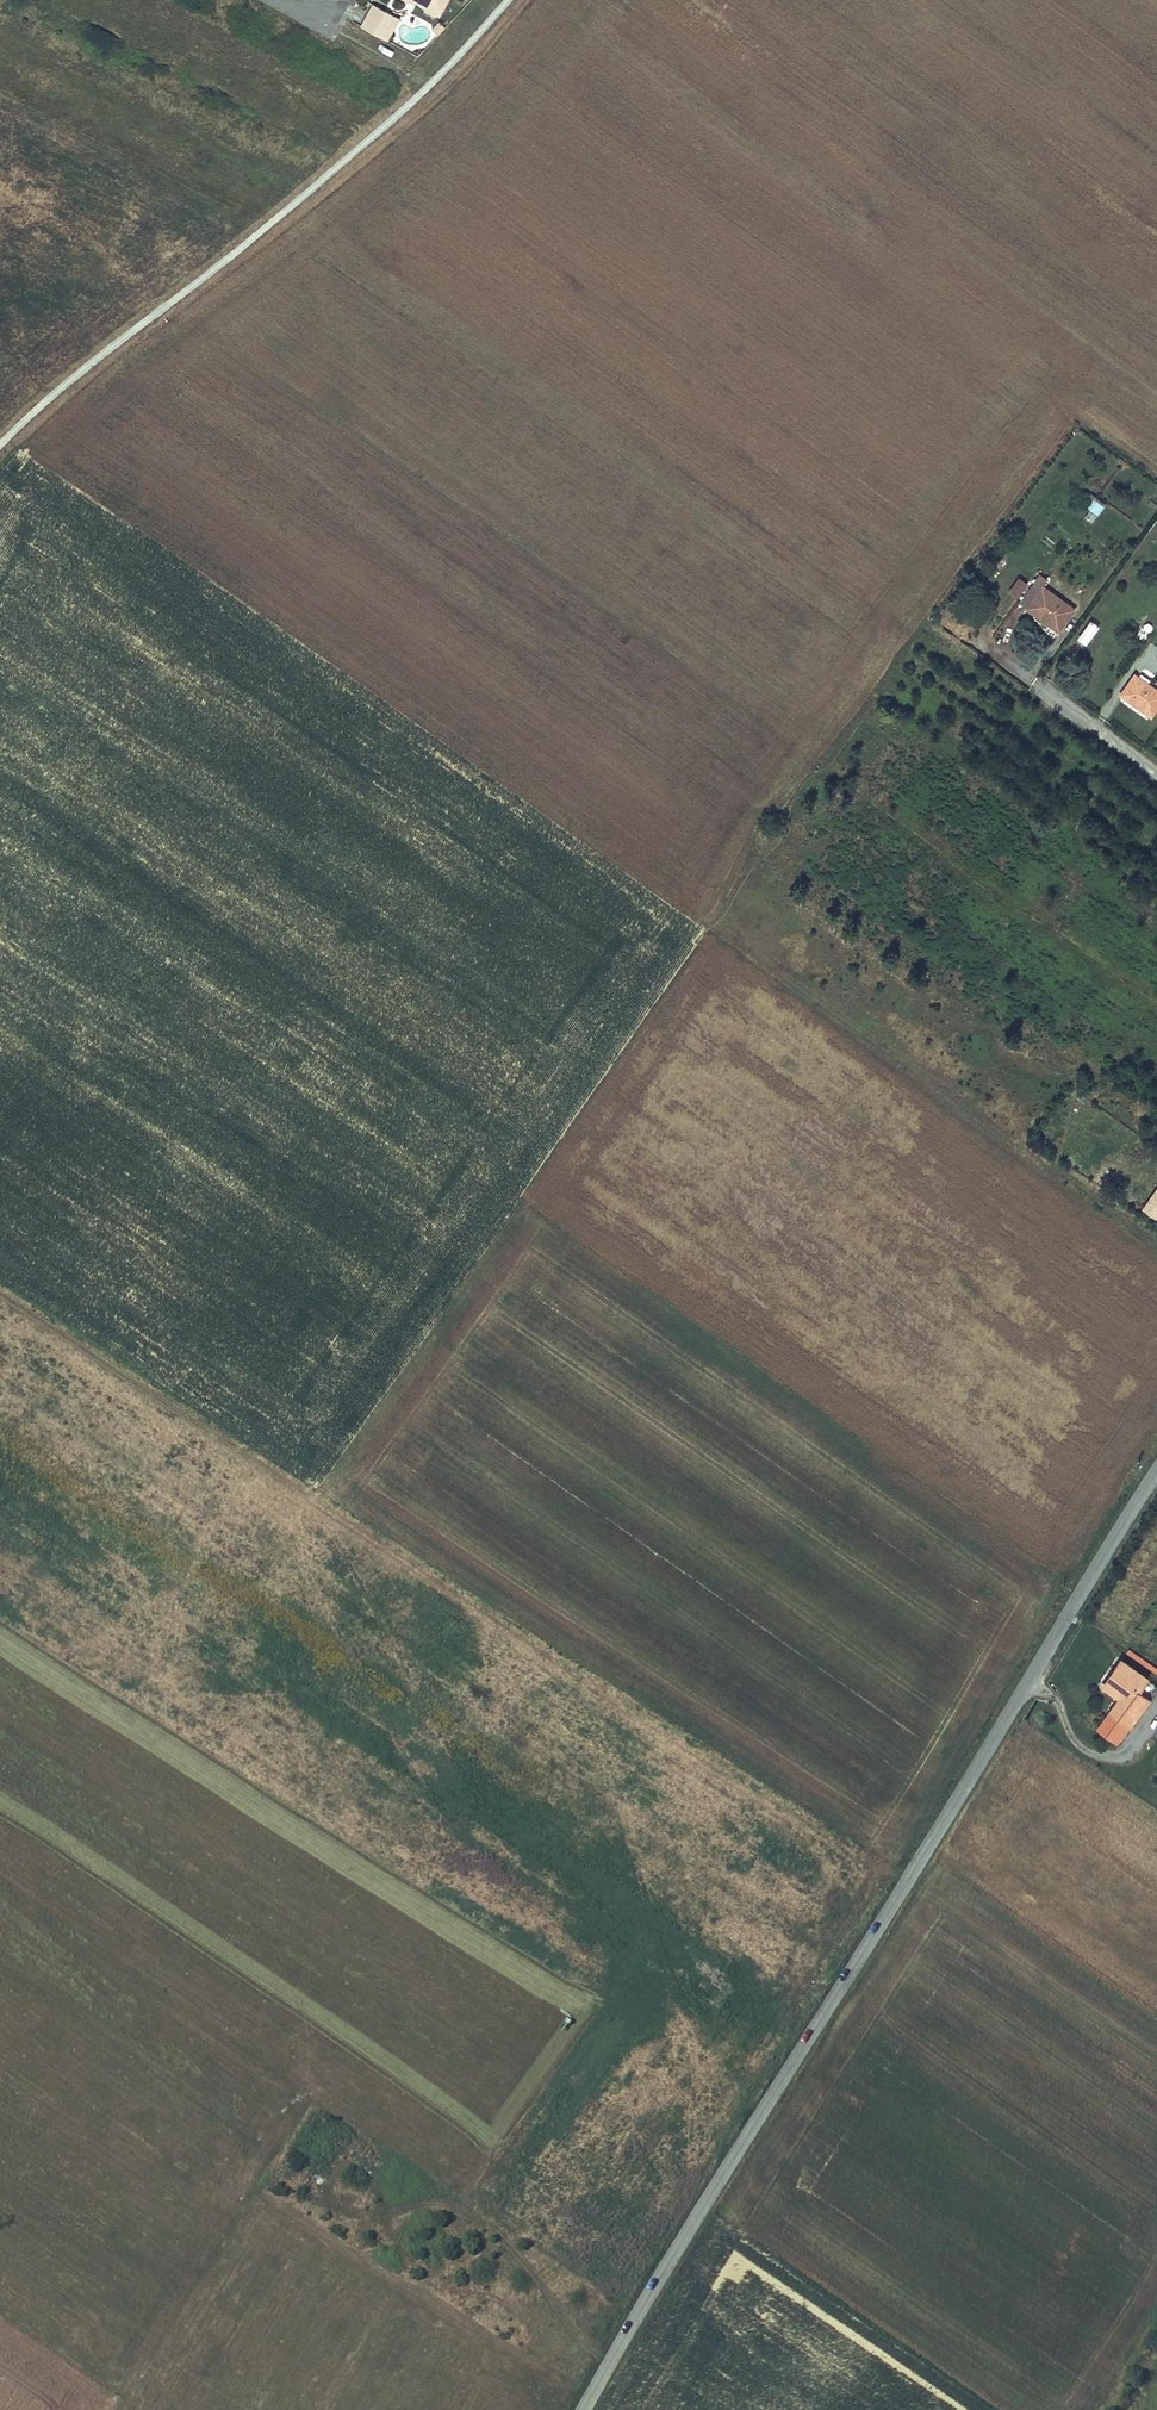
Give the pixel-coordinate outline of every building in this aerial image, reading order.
[(422,3),(438,12),(445,0),(417,0),(422,3)] [(438,12),(422,3),(419,7),(435,16),(438,12)] [(387,37),(390,30),(384,26),(391,13),(374,4),(363,23),(387,37)] [(398,17),(391,13),(384,26),(390,30),(398,17)] [(442,27),(437,22),(429,29),(435,35),(442,27)] [(1092,495),(1083,508),(1093,514),(1102,502),(1092,495)] [(1102,502),(1093,514),(1098,518),(1107,506),(1102,502)] [(1070,616),(1067,614),(1072,607),(1043,585),(1042,586),(1035,581),(1020,602),(1059,631),(1070,616)] [(1072,607),(1067,614),(1070,616),(1075,609),(1072,607)] [(1134,704),(1156,709),(1156,690),(1136,675),(1122,695),(1134,704)] [(1120,1658),(1112,1670),(1117,1673),(1125,1661),(1120,1658)] [(1117,1673),(1112,1670),(1102,1684),(1119,1696),(1099,1726),(1118,1739),(1126,1725),(1145,1698),(1136,1691),(1147,1676),(1125,1661),(1117,1673)] [(1145,1698),(1126,1725),(1132,1729),(1151,1701),(1145,1698)]
